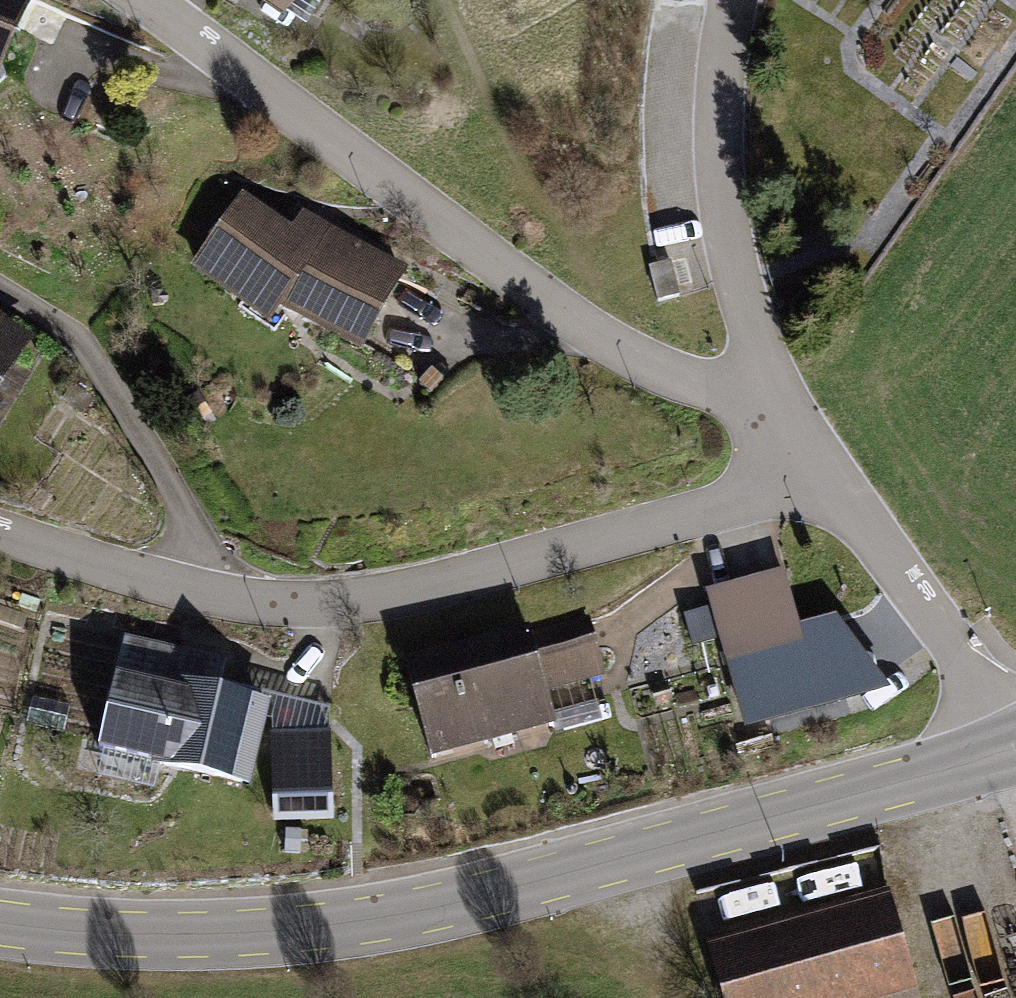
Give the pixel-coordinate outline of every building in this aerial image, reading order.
[(40,0),(0,0),(0,89),(40,0)] [(267,321),(279,305),(361,350),(407,267),(302,209),(290,225),(242,191),(189,266),(267,321)] [(652,269),(648,270),(656,306),(680,301),(679,297),(671,264),(652,269)] [(0,315),(0,393),(35,336),(0,315)] [(783,567),(705,589),(726,662),(804,641),(799,624),(783,567)] [(835,614),(799,624),(804,641),(726,662),(744,728),(890,687),(835,614)] [(528,623),(402,658),(429,759),(555,725),(546,691),(605,675),(589,616),(530,632),(528,623)] [(227,658),(126,635),(101,745),(256,780),(276,693),(222,681),(227,658)] [(332,730),(271,732),(274,820),(335,819),(332,730)] [(704,939),(721,997),(921,997),(890,888),(704,939)]
